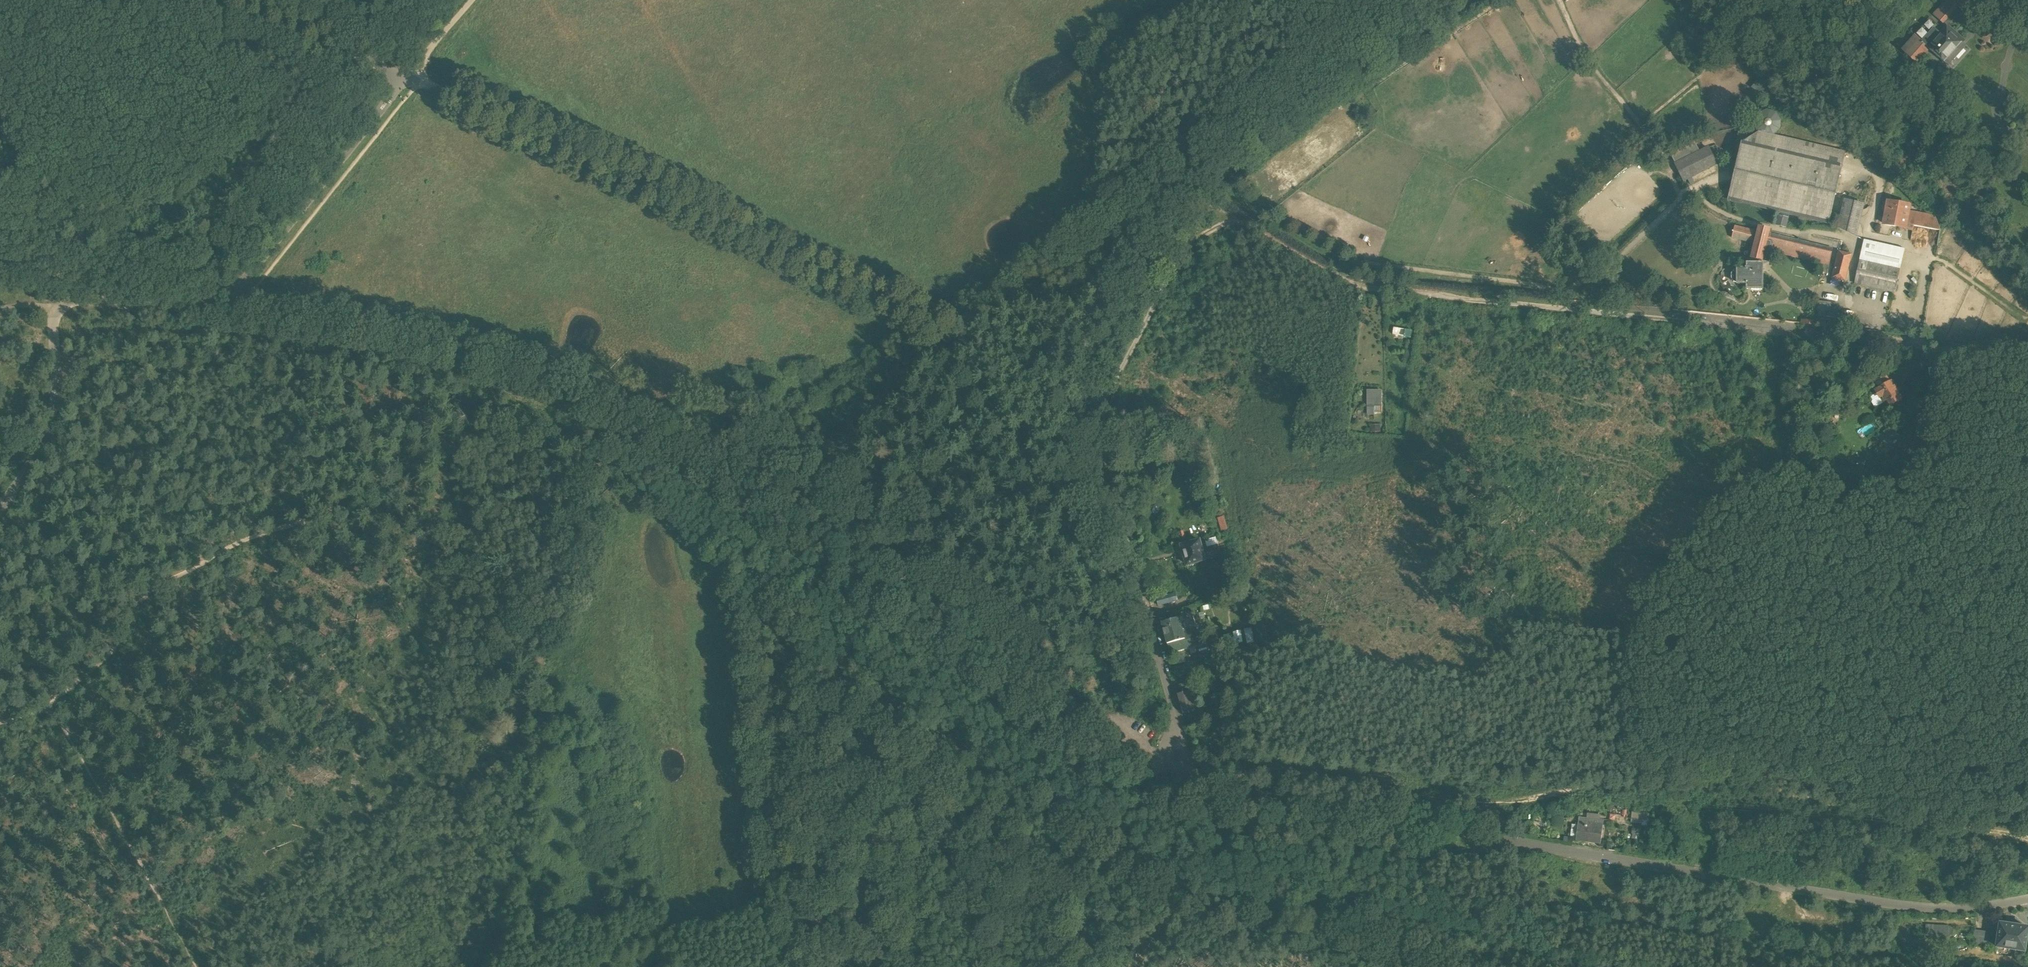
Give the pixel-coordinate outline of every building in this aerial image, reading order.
[(1948,6),(1952,10),(1957,10),(1962,15),(1963,14),(1968,18),(1979,6),(1973,0),(1954,0),(1948,6)] [(1947,32),(1938,42),(1936,40),(1931,46),(1933,48),(1928,53),(1944,68),(1959,51),(1954,46),(1957,43),(1952,39),(1953,37),(1947,32)] [(1843,158),(1763,139),(1768,139),(1773,139),(1776,136),(1779,133),(1780,129),(1780,124),(1778,120),(1776,117),(1775,117),(1772,115),(1768,115),(1763,116),(1760,118),(1757,121),(1756,125),(1756,129),(1758,134),(1759,135),(1758,138),(1743,148),(1730,203),(1789,216),(1827,225),(1843,158)] [(1692,146),(1668,158),(1674,169),(1697,157),(1692,146)] [(1697,157),(1674,169),(1682,185),(1714,168),(1706,153),(1697,157)] [(1863,207),(1846,203),(1838,231),(1855,240),(1863,207)] [(1908,210),(1888,206),(1884,228),(1904,232),(1907,216),(1908,210)] [(1789,216),(1781,214),(1780,220),(1779,220),(1777,229),(1785,231),(1789,216)] [(1935,221),(1907,216),(1904,232),(1913,234),(1914,230),(1940,234),(1935,221)] [(1758,238),(1735,232),(1732,243),(1755,249),(1758,238)] [(1832,254),(1758,236),(1758,238),(1755,249),(1753,259),(1768,263),(1770,256),(1828,269),(1832,254)] [(1900,253),(1866,245),(1856,289),(1892,297),(1900,253)] [(1850,260),(1838,257),(1832,283),(1844,286),(1850,260)] [(1762,270),(1747,270),(1747,275),(1743,275),(1738,275),(1734,277),(1731,280),(1731,285),(1733,288),(1737,290),(1747,290),(1747,295),(1762,295),(1762,270)] [(1826,308),(1820,308),(1818,322),(1825,323),(1826,308)] [(1837,310),(1826,308),(1825,323),(1835,324),(1837,310)] [(1395,328),(1393,336),(1412,341),(1414,333),(1395,328)] [(1890,388),(1886,381),(1875,388),(1879,394),(1875,396),(1882,409),(1884,408),(1887,413),(1902,404),(1891,387),(1890,388)] [(1384,394),(1367,394),(1367,419),(1384,419),(1384,394)] [(1902,446),(1890,432),(1882,439),(1893,454),(1902,446)] [(1931,443),(1923,442),(1923,446),(1921,446),(1921,452),(1922,452),(1922,455),(1930,456),(1931,443)] [(1225,516),(1218,519),(1221,532),(1229,530),(1225,516)] [(1190,545),(1187,544),(1184,544),(1183,547),(1182,547),(1187,567),(1188,566),(1191,568),(1193,567),(1195,564),(1206,561),(1205,561),(1203,551),(1200,542),(1190,545)] [(1219,547),(1203,551),(1205,561),(1221,556),(1219,547)] [(1172,595),(1156,600),(1158,606),(1174,602),(1172,595)] [(1180,619),(1162,624),(1171,655),(1202,646),(1198,632),(1184,636),(1183,631),(1185,630),(1183,624),(1181,624),(1180,619)] [(1236,648),(1248,646),(1246,631),(1234,633),(1236,648)] [(1214,678),(1207,680),(1209,686),(1210,686),(1211,688),(1216,687),(1214,678)] [(1187,685),(1176,688),(1178,696),(1190,692),(1187,685)] [(1190,692),(1178,696),(1184,715),(1195,712),(1190,692)] [(1221,710),(1209,713),(1211,721),(1223,718),(1221,710)] [(1650,822),(1650,814),(1632,813),(1632,821),(1650,822)] [(1588,820),(1581,819),(1580,827),(1573,826),(1571,840),(1578,840),(1577,843),(1602,846),(1604,822),(1601,821),(1602,816),(1588,815),(1588,820)] [(2027,929),(1999,924),(1998,935),(1995,935),(1994,943),(1997,943),(1996,948),(2024,952),(2027,929)] [(1954,929),(1926,926),(1925,936),(1954,939),(1954,929)] [(1987,939),(1973,937),(1972,950),(1985,952),(1987,939)]
